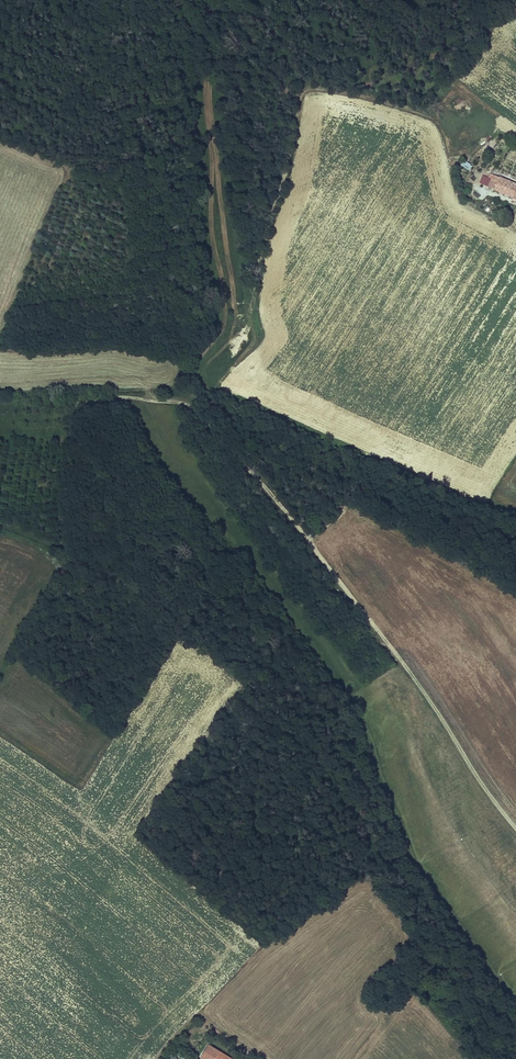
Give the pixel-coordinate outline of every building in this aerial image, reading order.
[(483,175),(479,184),(515,200),(515,198),(515,183),(492,173),(489,178),(483,175)] [(202,1043),(194,1055),(199,1058),(228,1058),(202,1043)]
